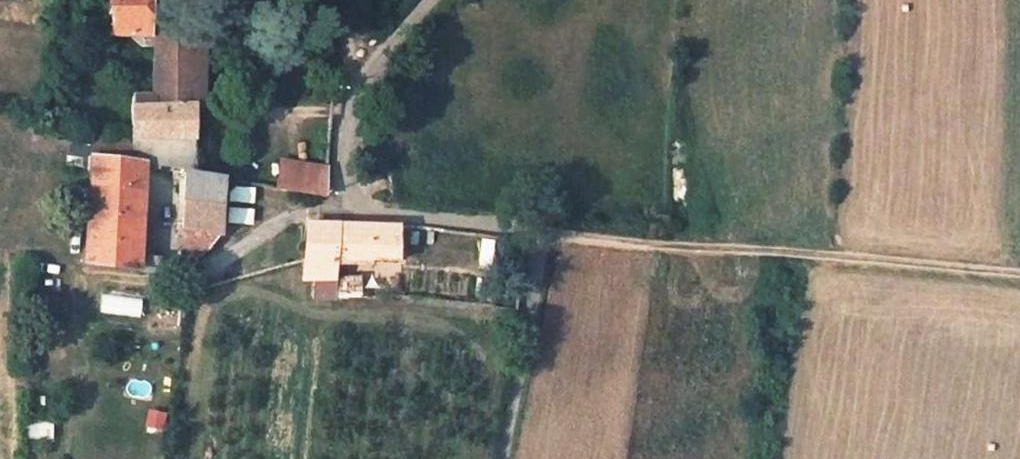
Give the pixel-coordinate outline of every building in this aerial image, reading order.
[(154,0),(105,0),(105,11),(110,11),(109,33),(127,33),(140,43),(153,43),(153,30),(154,0)] [(193,81),(202,81),(202,31),(153,30),(153,43),(152,93),(131,94),(130,136),(193,139),(193,107),(193,81)] [(90,156),(127,160),(130,136),(92,130),(90,156)] [(130,136),(127,160),(142,162),(142,165),(158,167),(158,163),(183,166),(183,169),(200,171),(193,139),(130,136)] [(141,189),(142,165),(142,162),(127,160),(90,156),(89,183),(141,189)] [(326,168),(284,161),(280,189),(324,197),(326,168)] [(183,169),(179,229),(216,235),(224,179),(225,175),(200,171),(183,169)] [(84,264),(154,273),(158,266),(158,256),(138,254),(141,189),(89,183),(84,264)] [(336,263),(337,256),(339,221),(307,219),(303,259),(303,280),(315,281),(315,298),(334,297),(335,276),(336,263)] [(339,221),(337,256),(373,257),(398,258),(398,252),(398,222),(339,221)] [(407,253),(408,223),(398,222),(398,252),(407,253)] [(179,229),(185,259),(192,260),(206,252),(216,235),(179,229)] [(373,257),(337,256),(336,263),(373,265),(373,257)] [(351,297),(352,277),(335,276),(334,297),(351,297)]
